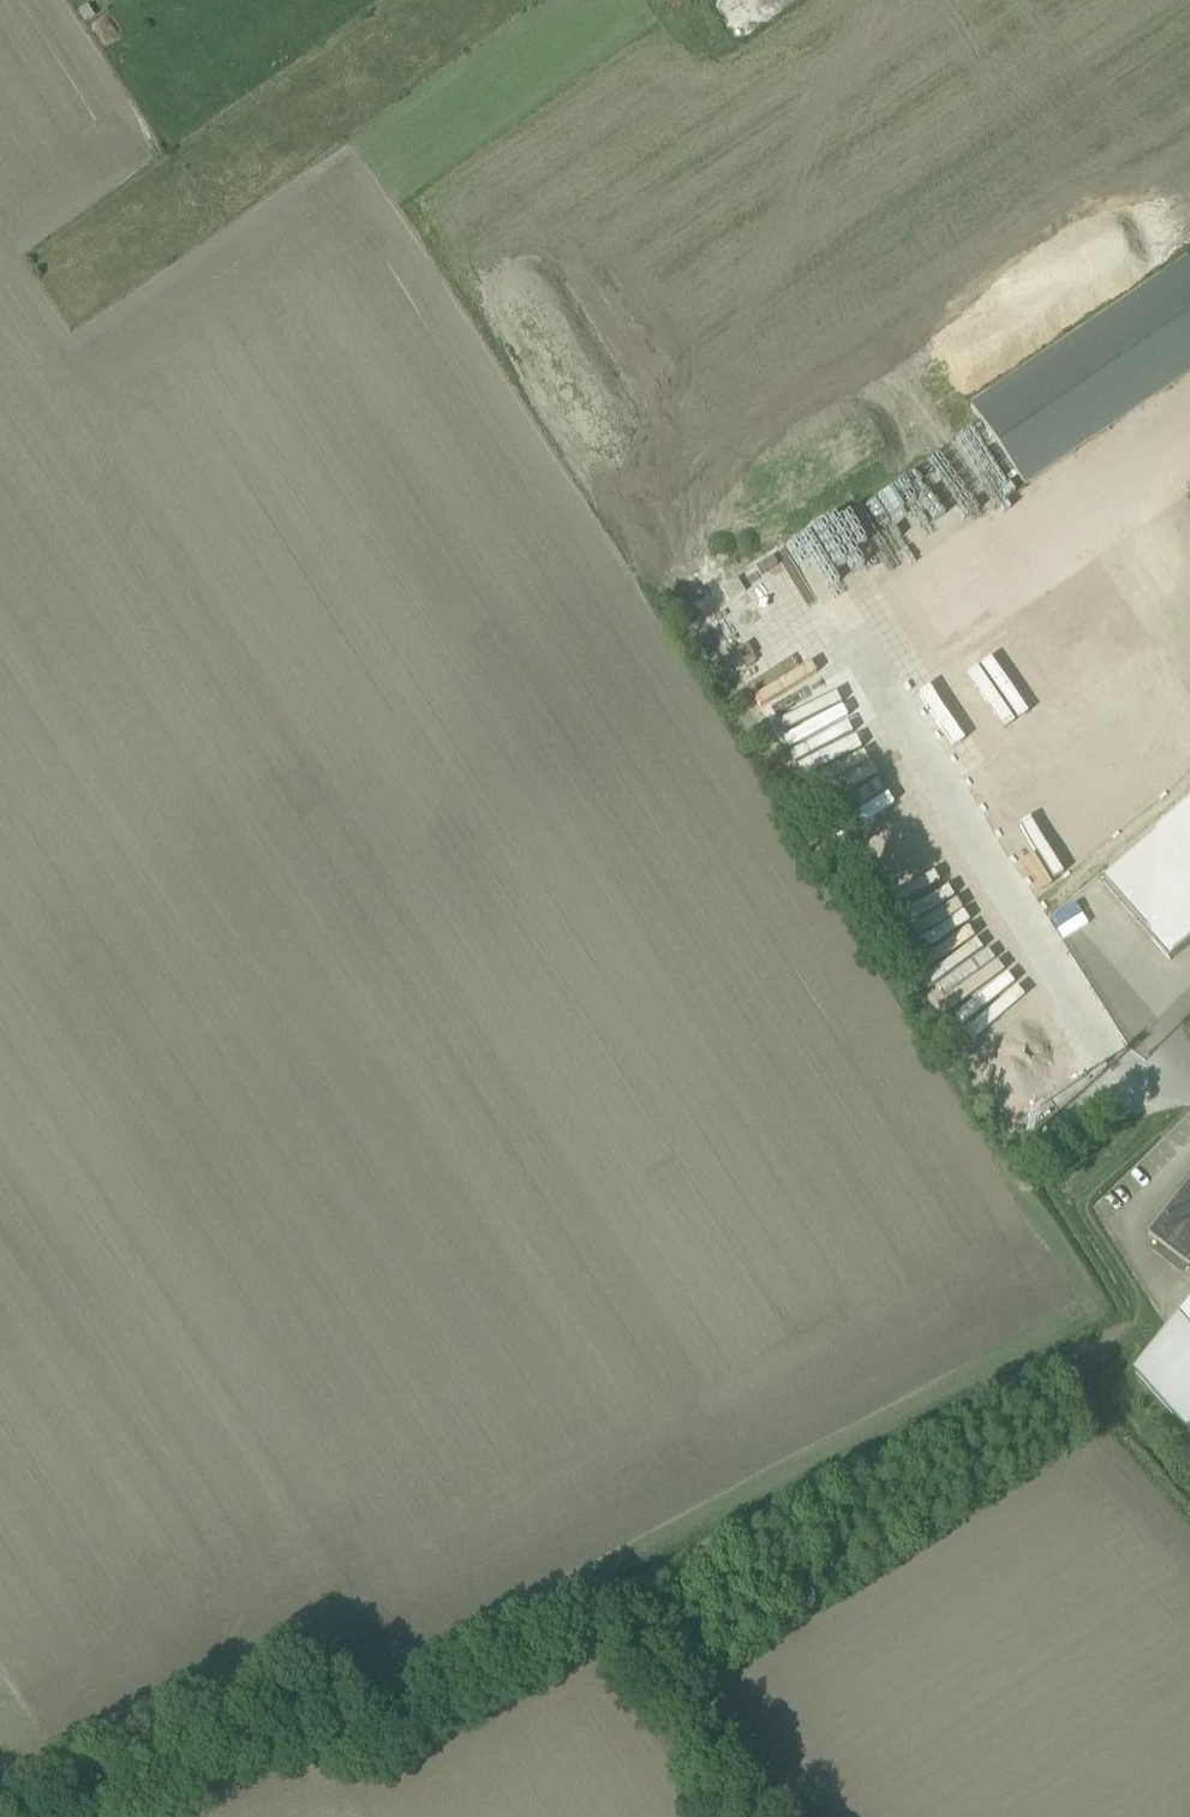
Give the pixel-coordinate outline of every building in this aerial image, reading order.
[(970,406),(979,418),(1025,486),(1189,374),(1189,266),(1185,258),(970,406)] [(1148,654),(1156,648),(1161,656),(1174,648),(1149,610),(1128,624),(1148,654)] [(1101,880),(1171,961),(1189,944),(1189,803),(1101,880)] [(1150,1236),(1189,1268),(1189,1184),(1150,1236)] [(1136,1373),(1189,1433),(1189,1302),(1180,1316),(1168,1331),(1136,1373)]
